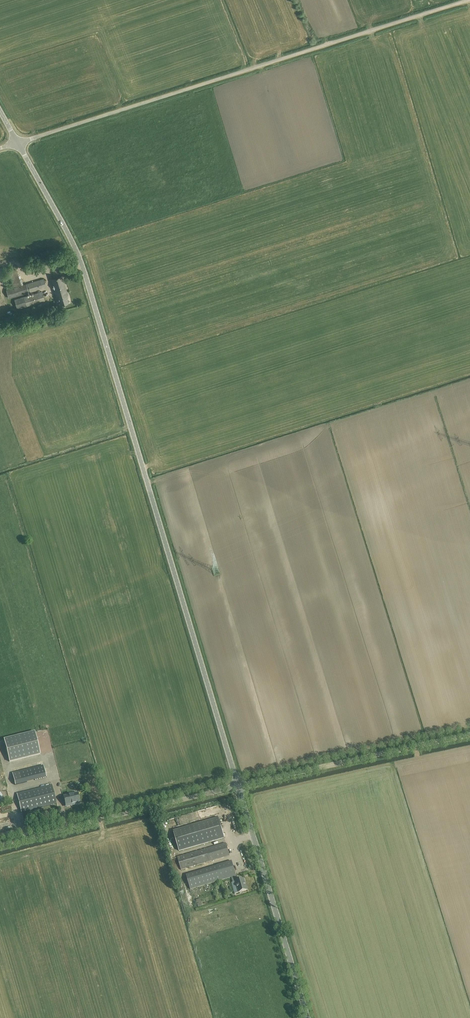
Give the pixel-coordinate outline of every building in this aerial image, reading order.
[(17,268),(9,271),(14,287),(22,284),(17,268)] [(62,275),(51,279),(56,295),(58,295),(61,305),(68,302),(65,293),(67,292),(62,275)] [(44,279),(6,290),(9,298),(30,291),(46,287),(44,279)] [(42,291),(14,300),(17,309),(45,301),(42,291)] [(35,732),(4,739),(9,762),(40,754),(35,732)] [(43,765),(13,773),(16,785),(46,777),(43,765)] [(52,785),(17,793),(22,812),(57,804),(52,785)] [(77,793),(64,796),(66,805),(73,804),(74,805),(80,804),(77,793)] [(172,830),(178,851),(224,837),(218,817),(172,830)] [(181,870),(230,856),(226,843),(177,857),(181,870)] [(231,877),(236,876),(231,861),(217,865),(217,866),(186,875),(190,889),(231,877)] [(244,879),(238,881),(236,876),(231,877),(233,882),(231,883),(235,893),(239,892),(248,890),(246,885),(246,886),(244,879)]
